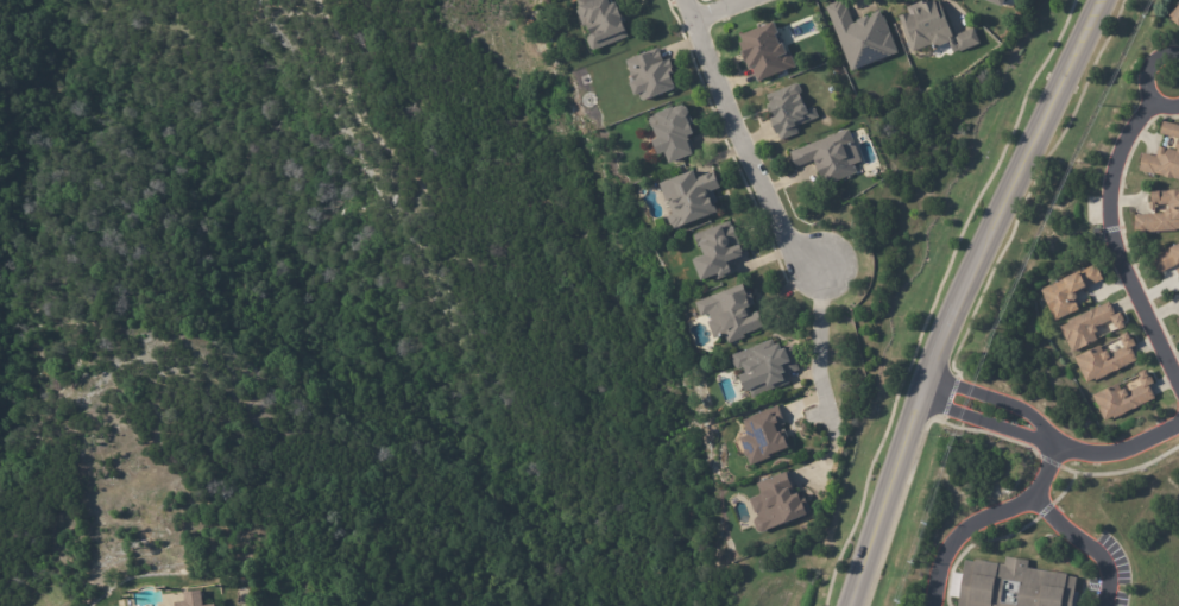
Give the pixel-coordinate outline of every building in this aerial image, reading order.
[(580,1),(583,0),(613,0),(616,7),(622,5),(632,33),(629,34),(630,37),(597,51),(593,49),(591,42),(592,38),(595,37),(592,25),(587,27),(586,25),(585,25),(579,12),(584,10),(580,1)] [(937,1),(947,17),(948,15),(957,36),(976,29),(982,45),(956,55),(951,44),(938,49),(937,45),(914,53),(900,17),(910,13),(908,7),(921,2),(921,4),(929,0),(931,2),(937,1)] [(846,2),(850,10),(851,10),(857,26),(862,24),(862,23),(872,18),(872,19),(876,18),(876,15),(884,13),(887,19),(888,18),(902,55),(855,74),(830,8),(846,1),(846,2)] [(1168,17),(1178,6),(1178,27),(1168,17)] [(780,30),(782,33),(778,34),(783,44),(786,43),(795,67),(759,81),(755,69),(754,69),(751,62),(750,62),(745,52),(748,52),(745,44),(748,43),(745,36),(777,23),(780,30)] [(661,50),(666,63),(673,59),(676,69),(673,70),(680,86),(677,87),(680,90),(645,105),(643,97),(639,97),(635,84),(637,83),(629,62),(660,49),(661,50)] [(783,140),(774,120),(782,116),(780,113),(776,114),(773,107),(776,106),(775,102),(773,103),(770,96),(799,84),(801,86),(803,90),(802,95),(807,106),(811,108),(813,108),(817,109),(820,118),(800,126),(801,127),(799,130),(801,134),(783,143),(783,140)] [(698,135),(693,138),(694,141),(692,143),(698,156),(675,165),(670,154),(663,157),(658,143),(663,140),(657,128),(655,130),(652,125),(651,122),(652,119),(652,118),(660,114),(661,116),(677,109),(677,111),(688,107),(692,109),(694,114),(692,119),(698,135)] [(1165,122),(1178,126),(1178,140),(1161,134),(1165,122)] [(862,163),(857,165),(860,172),(830,185),(824,169),(821,170),(818,160),(799,168),(794,154),(794,153),(852,130),(864,162),(862,163)] [(1167,149),(1178,152),(1178,181),(1177,181),(1175,182),(1166,178),(1167,177),(1156,175),(1156,176),(1140,171),(1145,154),(1148,154),(1159,158),(1160,153),(1161,154),(1162,149),(1167,150),(1167,149)] [(713,198),(718,212),(715,213),(717,214),(674,231),(673,226),(669,223),(668,220),(669,217),(670,215),(674,214),(662,184),(695,171),(698,178),(714,171),(720,187),(710,191),(713,198)] [(1160,191),(1178,191),(1178,231),(1178,232),(1148,233),(1135,233),(1135,215),(1168,214),(1171,212),(1171,204),(1161,204),(1161,209),(1159,209),(1159,210),(1152,210),(1150,203),(1154,203),(1154,192),(1160,192),(1160,191)] [(740,239),(742,242),(744,242),(750,255),(746,257),(748,258),(737,263),(737,264),(732,266),(736,274),(725,279),(724,279),(719,280),(719,278),(707,284),(698,263),(710,258),(705,245),(701,247),(695,235),(730,221),(733,228),(734,227),(740,239)] [(1104,238),(1098,239),(1097,231),(1104,229),(1105,238),(1104,238)] [(1152,258),(1178,247),(1178,267),(1158,274),(1152,258)] [(1104,280),(1091,286),(1092,289),(1080,295),(1080,297),(1082,299),(1080,301),(1079,303),(1083,310),(1074,315),(1073,314),(1057,322),(1042,290),(1051,285),(1052,286),(1061,282),(1061,280),(1067,278),(1067,280),(1068,279),(1070,282),(1086,273),(1085,271),(1098,264),(1107,280),(1104,280)] [(751,293),(752,296),(755,296),(756,299),(755,301),(757,305),(755,307),(756,309),(751,311),(752,316),(761,313),(767,328),(746,335),(748,337),(731,343),(727,335),(717,340),(711,323),(714,322),(712,315),(704,318),(698,303),(718,296),(719,298),(749,286),(751,293)] [(1112,304),(1114,307),(1115,307),(1120,315),(1124,313),(1129,323),(1128,324),(1130,329),(1123,333),(1121,327),(1118,328),(1114,320),(1101,327),(1103,333),(1097,335),(1099,341),(1074,353),(1061,328),(1071,323),(1070,321),(1111,301),(1112,304)] [(1131,334),(1133,336),(1134,335),(1139,346),(1134,348),(1139,358),(1137,359),(1139,361),(1135,364),(1136,366),(1123,373),(1121,371),(1117,372),(1116,371),(1097,381),(1096,380),(1087,384),(1076,358),(1099,346),(1104,355),(1111,352),(1112,354),(1127,347),(1123,341),(1126,339),(1126,337),(1131,334)] [(782,348),(786,347),(787,349),(793,346),(800,364),(799,365),(801,371),(792,374),(792,375),(789,377),(792,384),(756,399),(754,393),(751,394),(745,379),(752,377),(748,366),(740,370),(738,367),(734,361),(736,356),(774,340),(778,351),(782,348)] [(1150,372),(1156,385),(1152,387),(1156,396),(1154,397),(1155,400),(1115,419),(1115,418),(1105,422),(1093,396),(1118,384),(1123,393),(1129,391),(1130,392),(1145,386),(1141,379),(1145,377),(1143,375),(1150,372)] [(781,409),(788,425),(784,427),(783,425),(781,427),(783,435),(786,435),(788,440),(789,438),(794,450),(754,467),(750,459),(749,459),(746,453),(748,453),(743,440),(750,436),(748,430),(750,429),(746,422),(754,419),(754,418),(781,406),(781,409)] [(790,473),(797,490),(800,488),(811,515),(778,529),(777,526),(763,532),(759,531),(756,523),(757,518),(759,517),(752,499),(763,495),(758,485),(790,472),(790,473)] [(1070,567),(1065,605),(965,605),(972,554),(1070,567)] [(220,605),(168,605),(184,605),(183,601),(190,600),(189,591),(206,589),(207,592),(208,605),(219,605),(220,605)]
